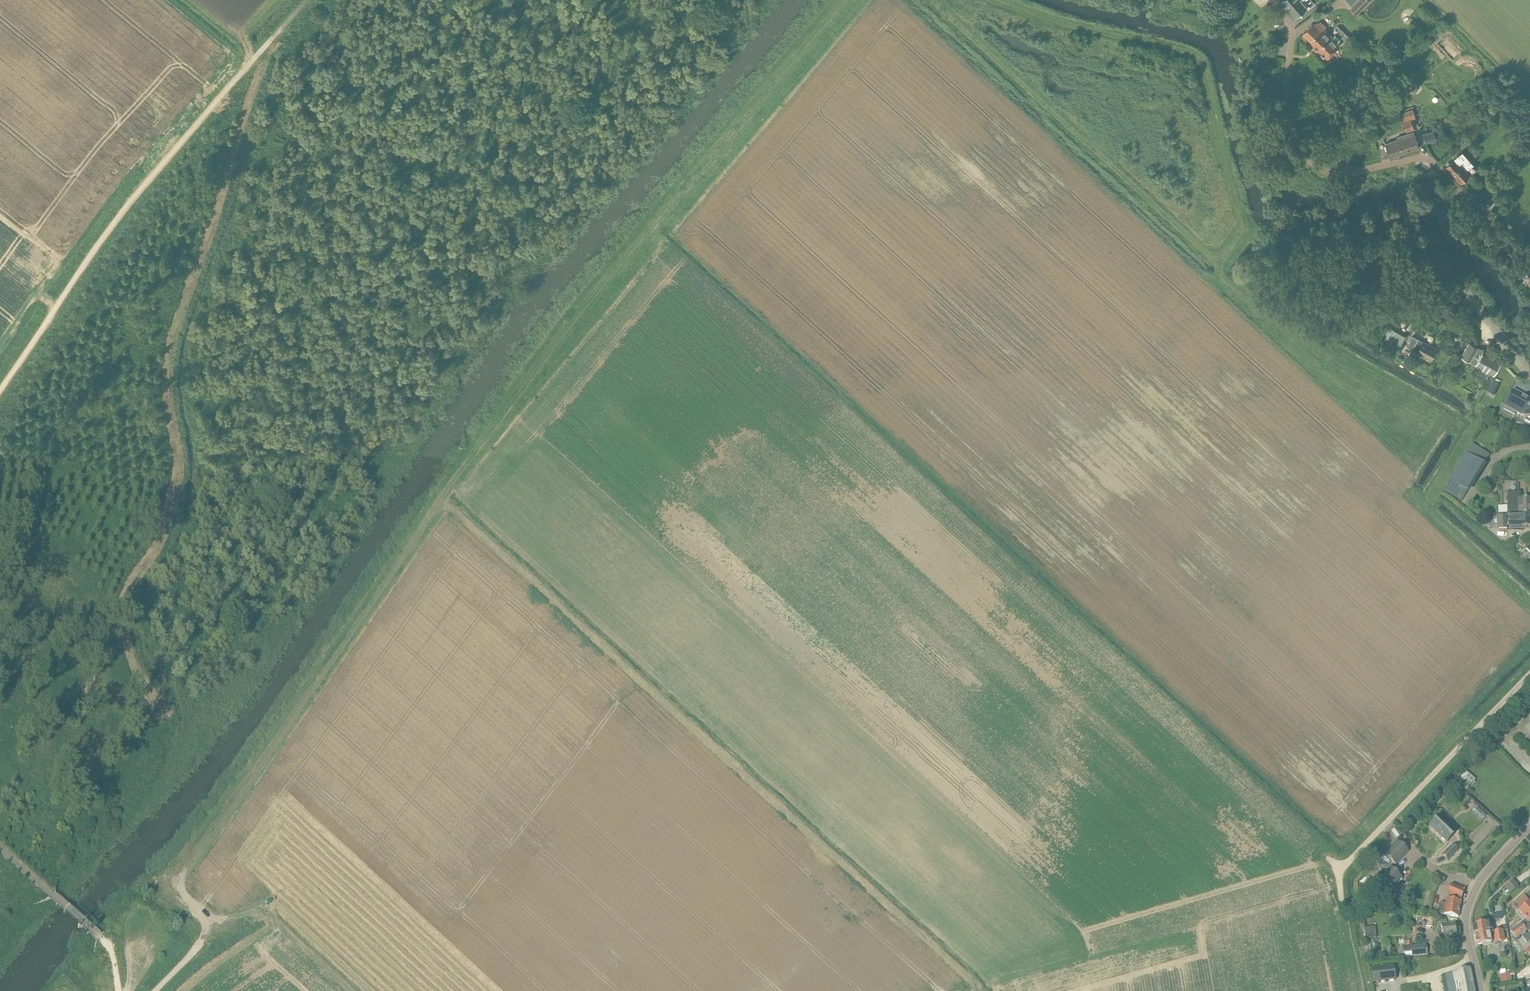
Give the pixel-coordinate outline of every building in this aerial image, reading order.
[(1295,17),(1311,4),(1307,0),(1281,0),(1295,17)] [(1370,1),(1369,0),(1345,0),(1352,6),(1349,9),(1356,15),(1370,1)] [(1303,33),(1312,41),(1310,43),(1325,59),(1339,44),(1323,29),(1326,27),(1320,22),(1316,27),(1312,23),(1303,33)] [(1420,85),(1413,78),(1407,84),(1414,91),(1420,85)] [(1413,108),(1400,113),(1406,132),(1419,127),(1413,108)] [(1429,130),(1422,133),(1426,142),(1432,140),(1436,139),(1433,129),(1429,130)] [(1386,144),(1387,147),(1390,157),(1419,147),(1414,132),(1395,138),(1396,141),(1386,144)] [(1480,147),(1473,154),(1475,157),(1483,149),(1480,147)] [(1446,166),(1461,182),(1469,175),(1471,177),(1479,170),(1462,151),(1446,166)] [(1490,234),(1487,237),(1492,242),(1496,239),(1490,234)] [(1367,306),(1365,308),(1367,309),(1366,310),(1373,314),(1376,309),(1369,305),(1368,307),(1367,306)] [(1457,319),(1454,322),(1456,324),(1455,325),(1463,330),(1466,326),(1465,325),(1467,323),(1461,318),(1459,321),(1457,319)] [(1388,327),(1383,338),(1389,341),(1394,330),(1388,327)] [(1399,347),(1405,336),(1395,331),(1389,342),(1399,347)] [(1412,335),(1408,344),(1407,347),(1431,359),(1432,357),(1437,349),(1412,335)] [(1461,356),(1493,374),(1501,360),(1469,342),(1461,356)] [(1513,390),(1505,406),(1523,416),(1523,417),(1526,419),(1525,420),(1529,423),(1529,399),(1513,390)] [(1472,446),(1451,482),(1445,491),(1462,502),(1468,493),(1487,456),(1472,446)] [(1508,515),(1529,514),(1529,499),(1518,499),(1518,494),(1508,495),(1508,515)] [(1512,531),(1522,530),(1522,527),(1529,527),(1529,514),(1508,515),(1509,531),(1512,531)] [(1491,530),(1499,530),(1507,529),(1506,516),(1498,517),(1490,522),(1491,530)] [(1467,771),(1457,781),(1466,789),(1468,786),(1474,780),(1475,779),(1467,771)] [(1474,780),(1468,786),(1471,789),(1473,786),(1476,783),(1474,780)] [(1477,808),(1473,812),(1482,821),(1486,816),(1477,808)] [(1441,818),(1432,827),(1446,841),(1455,831),(1441,818)] [(1408,852),(1399,842),(1386,856),(1395,865),(1408,852)] [(1443,854),(1449,860),(1457,851),(1452,845),(1443,854)] [(1385,874),(1384,873),(1373,884),(1389,899),(1400,888),(1396,884),(1401,879),(1390,868),(1385,874)] [(1510,893),(1518,887),(1513,880),(1505,887),(1510,893)] [(1448,894),(1461,899),(1465,890),(1451,885),(1448,894)] [(1458,917),(1461,901),(1447,899),(1446,904),(1441,903),(1439,914),(1458,917)] [(1529,922),(1529,902),(1518,911),(1528,923),(1529,922)] [(1501,913),(1492,914),(1493,921),(1502,920),(1501,913)] [(1423,918),(1423,927),(1433,928),(1434,918),(1423,918)] [(1446,921),(1440,922),(1442,931),(1437,932),(1439,942),(1451,940),(1450,938),(1457,936),(1455,924),(1447,925),(1446,921)] [(1472,925),(1474,936),(1492,933),(1492,929),(1489,930),(1488,923),(1472,925)] [(1521,924),(1511,932),(1516,939),(1526,931),(1521,924)] [(1374,927),(1365,928),(1365,939),(1375,938),(1374,927)] [(1495,943),(1503,941),(1501,930),(1493,932),(1495,943)] [(1476,946),(1487,944),(1491,943),(1490,935),(1493,934),(1492,933),(1474,936),(1476,946)] [(1527,936),(1526,935),(1521,938),(1526,943),(1529,940),(1529,934),(1527,936)] [(1425,946),(1412,947),(1414,957),(1427,955),(1425,946)] [(1394,966),(1371,969),(1373,983),(1396,980),(1394,966)] [(1470,969),(1441,975),(1444,989),(1460,986),(1461,990),(1474,990),(1470,969)] [(1510,973),(1500,975),(1501,982),(1512,981),(1510,973)]
